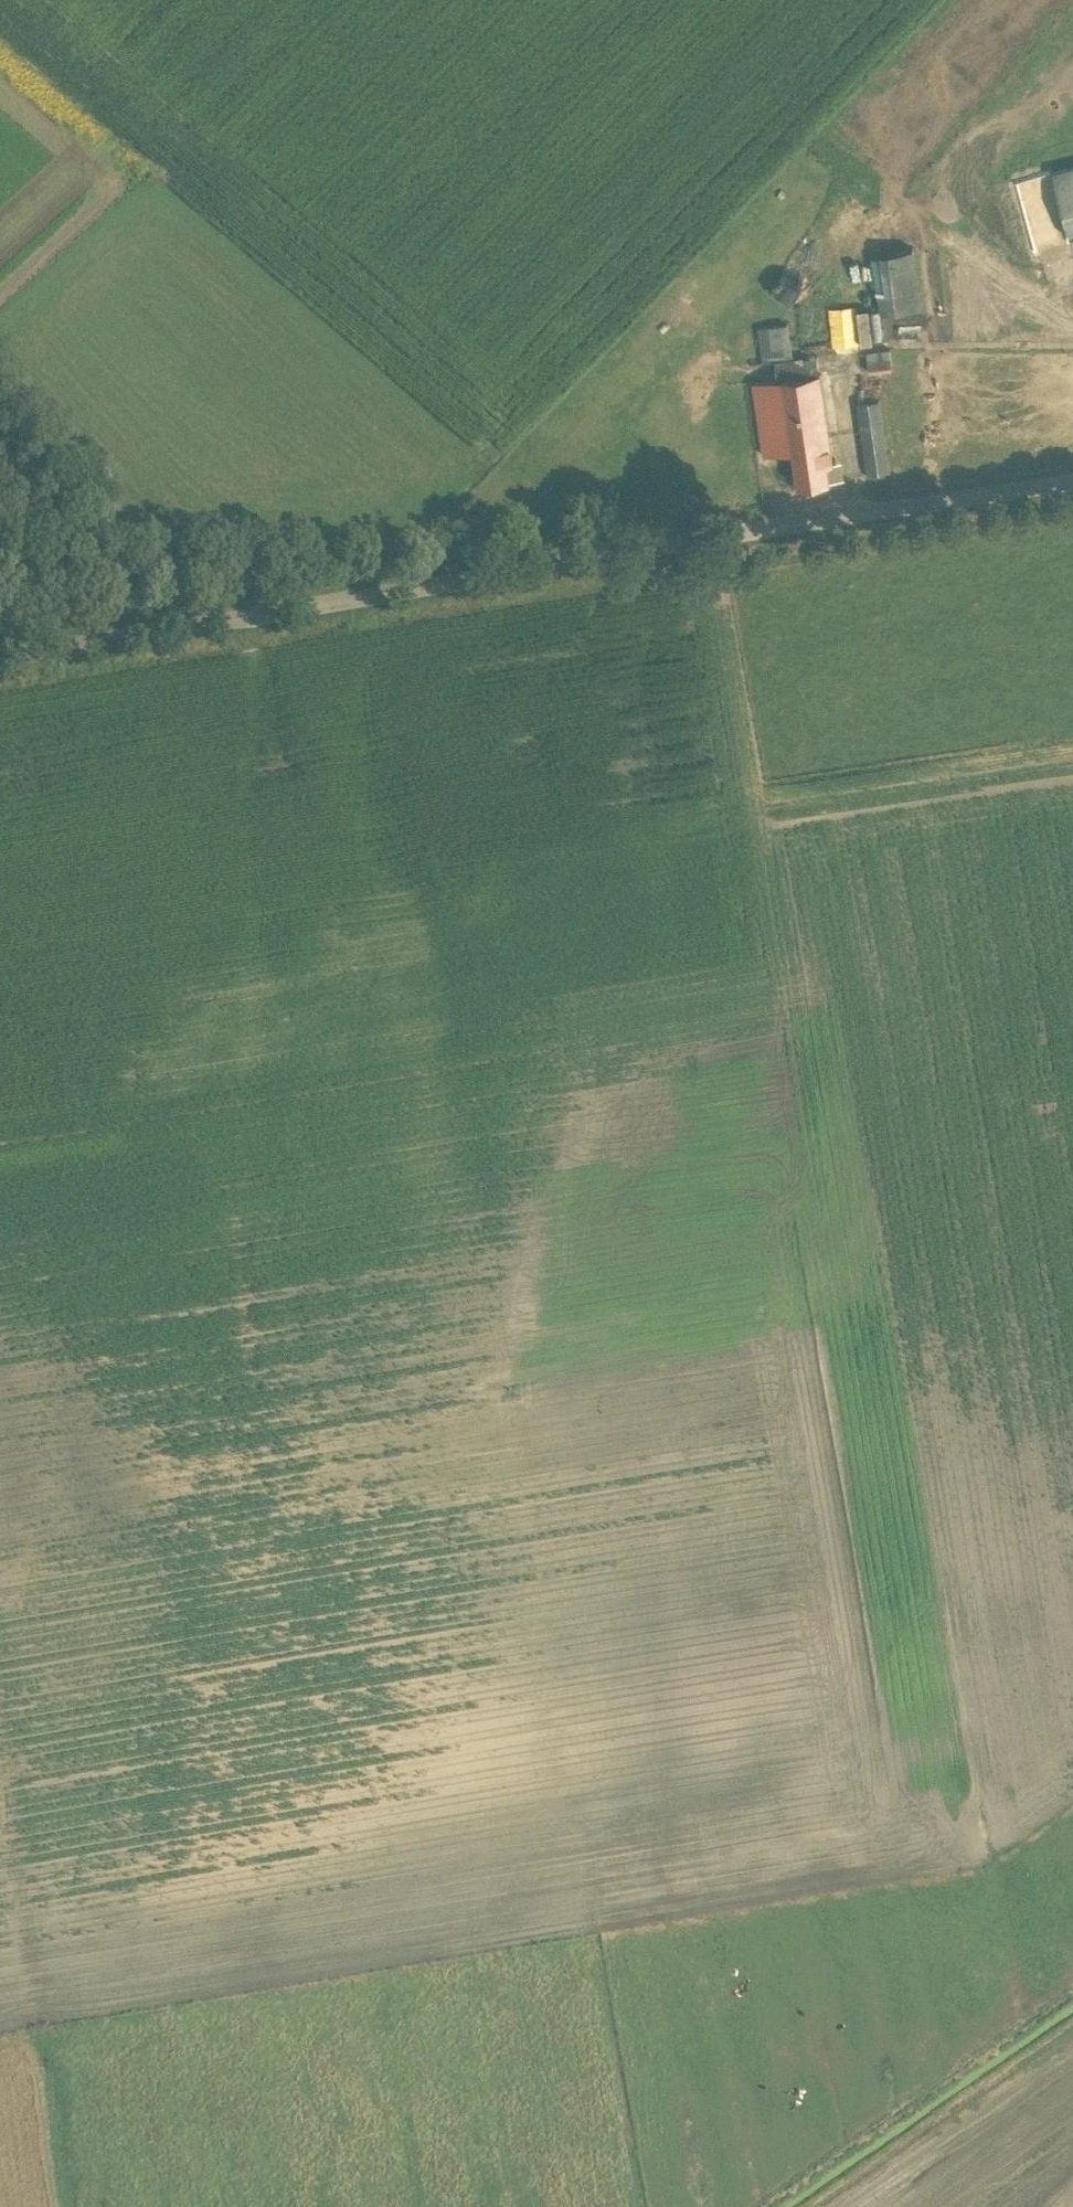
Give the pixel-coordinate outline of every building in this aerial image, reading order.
[(1070,236),(1072,235),(1072,167),(1053,173),(1070,236)] [(817,303),(819,225),(784,224),(782,303),(817,303)] [(912,249),(868,255),(874,292),(878,292),(882,314),(922,307),(912,249)] [(851,309),(830,310),(832,337),(852,336),(851,309)] [(763,365),(794,360),(789,325),(758,329),(763,365)] [(890,349),(867,353),(870,373),(893,369),(890,349)] [(833,464),(819,374),(755,383),(766,456),(795,452),(800,487),(829,482),(827,465),(833,464)] [(868,475),(890,472),(880,401),(858,404),(868,475)]
